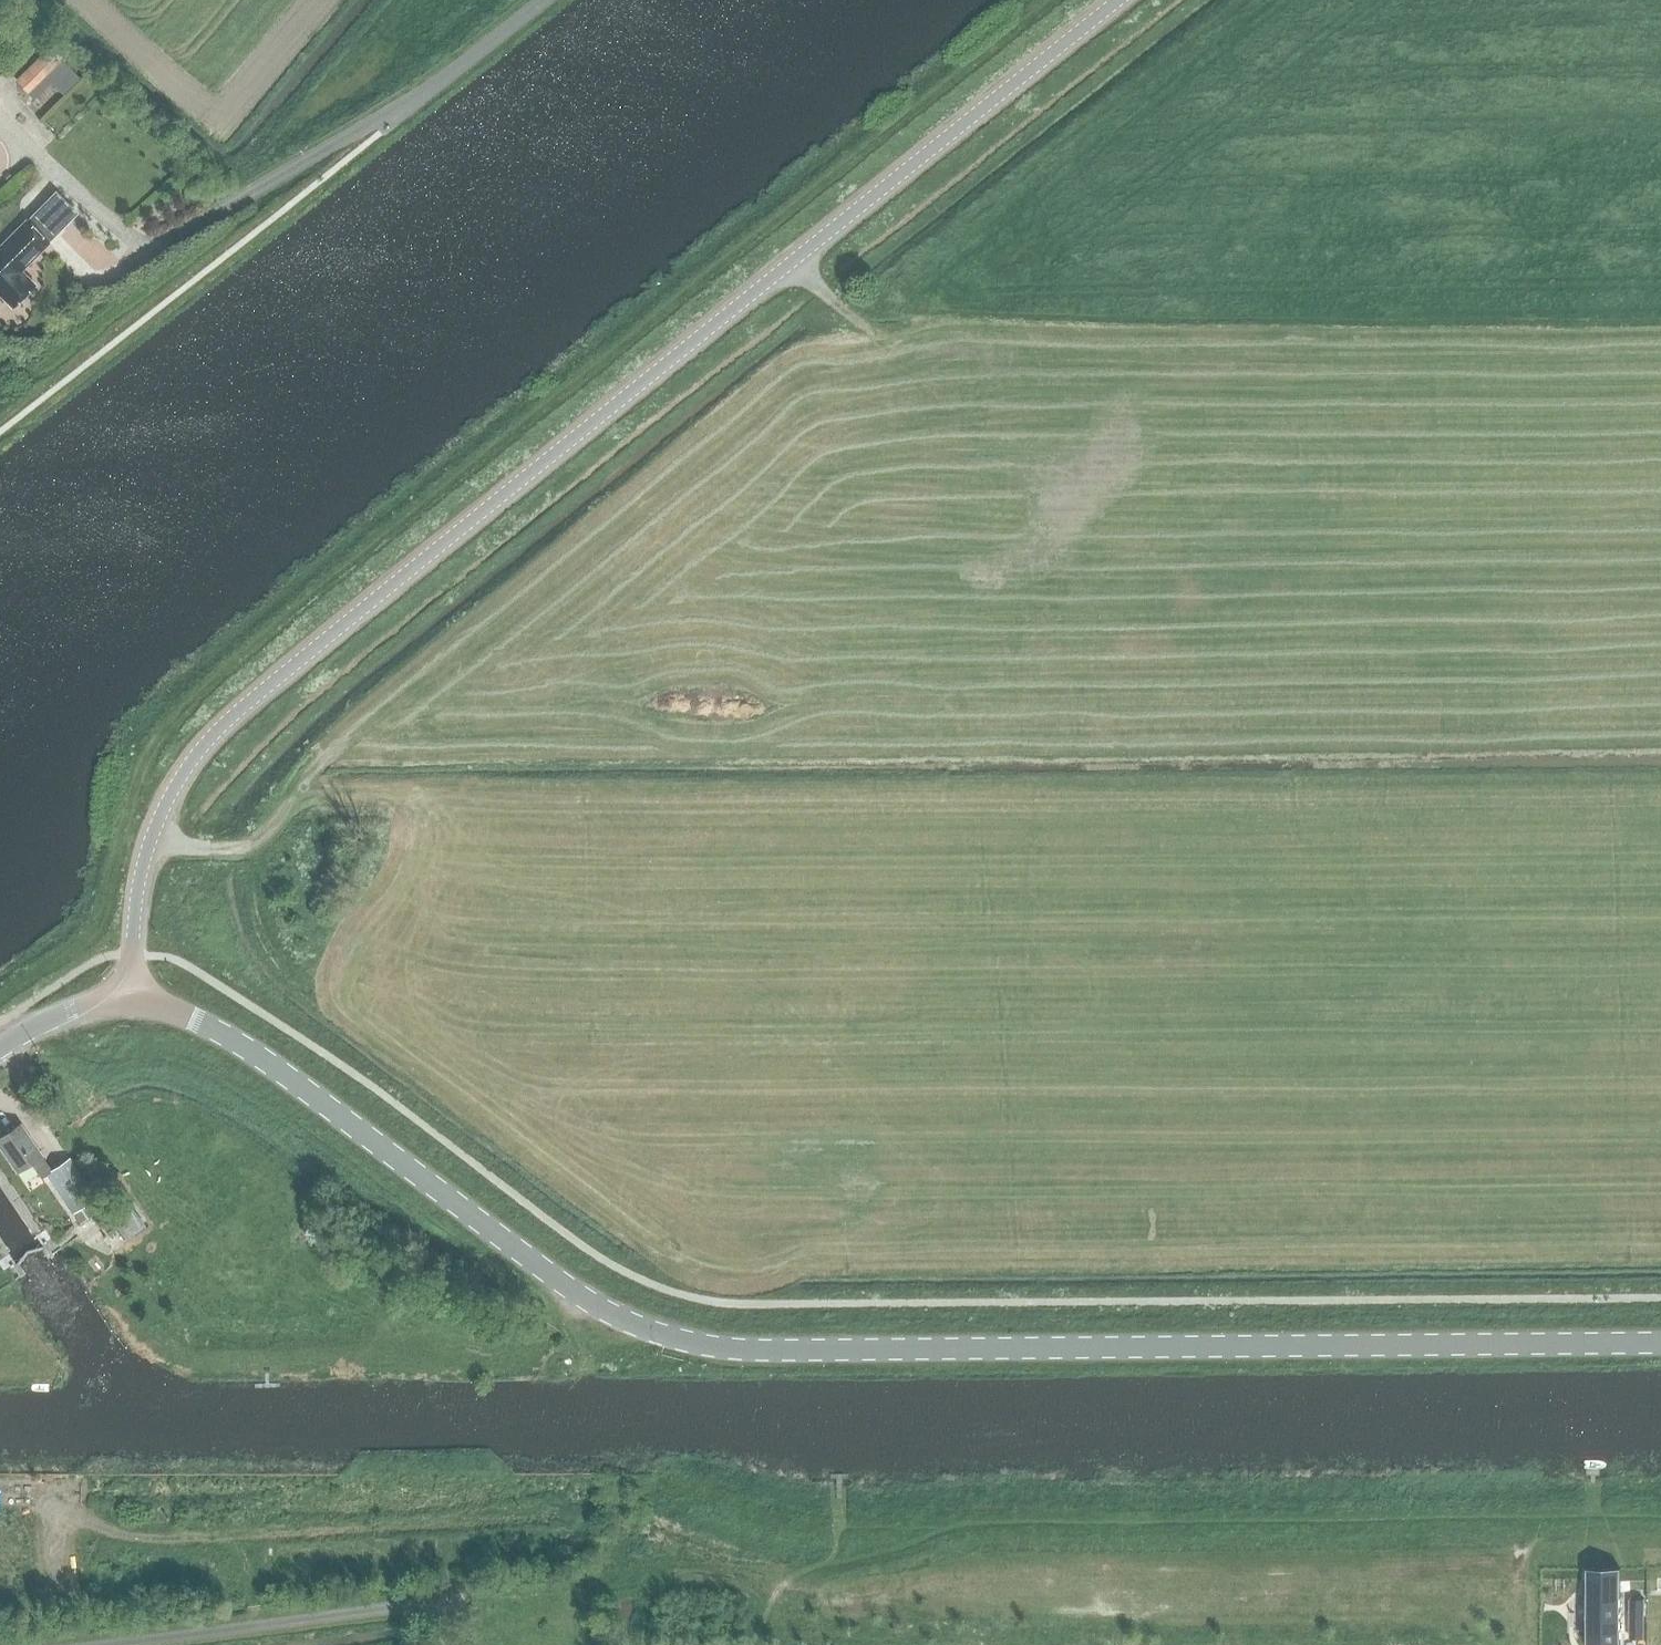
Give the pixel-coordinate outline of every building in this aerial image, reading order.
[(50,45),(15,80),(30,96),(65,60),(50,45)] [(62,228),(41,208),(27,222),(26,221),(0,247),(0,296),(12,308),(35,286),(21,272),(49,243),(48,242),(62,228)] [(0,1138),(0,1153),(14,1174),(32,1162),(41,1175),(44,1173),(70,1211),(93,1194),(94,1194),(95,1193),(92,1190),(68,1156),(50,1169),(41,1155),(20,1124),(0,1138)] [(108,1179),(92,1190),(95,1193),(94,1194),(93,1194),(125,1239),(142,1227),(108,1179)] [(1586,1644),(1621,1644),(1621,1582),(1586,1582),(1586,1644)] [(1630,1600),(1630,1611),(1643,1611),(1643,1600),(1630,1600)]
